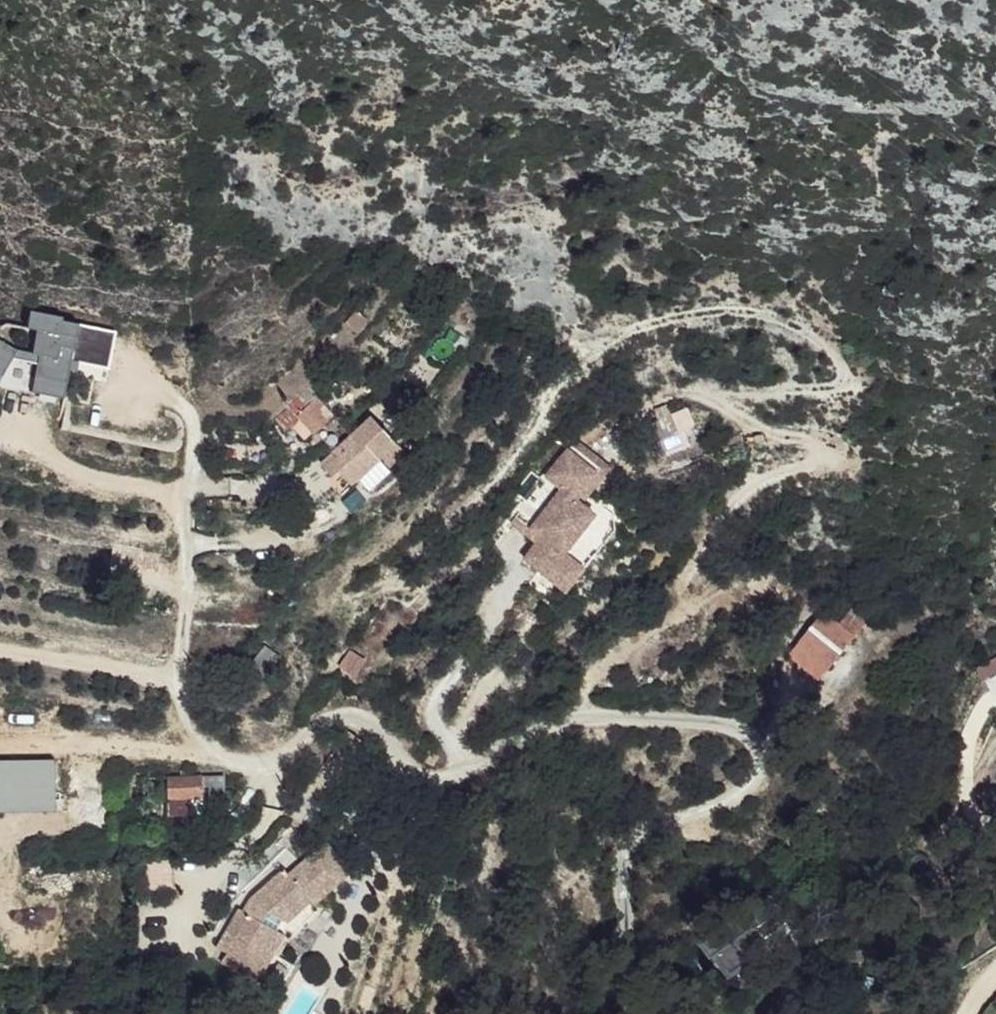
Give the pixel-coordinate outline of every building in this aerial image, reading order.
[(9,405),(41,411),(47,373),(85,379),(91,341),(53,335),(51,348),(35,345),(37,328),(4,323),(1,341),(11,343),(8,365),(0,364),(0,374),(13,376),(9,405)] [(307,387),(274,420),(287,431),(292,425),(299,417),(315,432),(335,414),(307,387)] [(371,416),(320,464),(332,477),(343,468),(356,482),(358,480),(369,492),(391,471),(380,458),(395,442),(371,416)] [(671,416),(643,427),(650,442),(677,431),(671,416)] [(299,417),(292,425),(308,440),(315,432),(299,417)] [(704,424),(695,425),(696,433),(705,432),(704,424)] [(677,431),(650,442),(655,453),(682,442),(677,431)] [(395,442),(380,458),(391,471),(406,454),(395,442)] [(571,497),(580,505),(609,469),(575,442),(571,447),(600,469),(584,490),(580,487),(571,497)] [(564,554),(593,515),(580,505),(571,497),(580,487),(584,490),(600,469),(571,447),(546,479),(561,491),(533,529),(543,537),(538,542),(526,558),(551,579),(569,558),(564,554)] [(564,554),(569,558),(551,579),(544,587),(551,592),(566,592),(614,529),(613,514),(602,505),(564,554)] [(528,535),(538,542),(543,537),(533,529),(528,535)] [(143,552),(133,550),(132,564),(142,566),(143,552)] [(821,614),(797,646),(829,670),(868,622),(850,610),(838,626),(821,614)] [(278,656),(262,646),(252,663),(269,672),(278,656)] [(829,670),(797,646),(787,658),(819,682),(829,670)] [(976,670),(983,682),(995,674),(995,658),(976,670)] [(55,761),(0,762),(0,806),(56,805),(55,761)] [(181,779),(169,779),(169,817),(204,815),(203,799),(224,799),(225,779),(192,779),(192,773),(181,773),(181,779)] [(56,805),(0,806),(0,814),(56,813),(56,805)] [(258,984),(285,937),(277,931),(283,921),(288,924),(312,902),(316,905),(353,872),(326,842),(289,875),(285,870),(251,900),(257,907),(250,917),(239,910),(218,948),(228,954),(222,964),(258,984)] [(663,850),(650,847),(649,860),(662,862),(663,850)] [(757,890),(740,902),(767,937),(788,921),(776,904),(757,890)] [(251,900),(239,910),(250,917),(257,907),(251,900)] [(290,940),(320,909),(316,905),(312,902),(288,924),(283,921),(277,931),(285,937),(290,940)] [(740,902),(694,935),(711,960),(715,956),(730,978),(753,963),(756,968),(778,953),(740,902)] [(852,944),(849,955),(865,960),(869,950),(852,944)]
